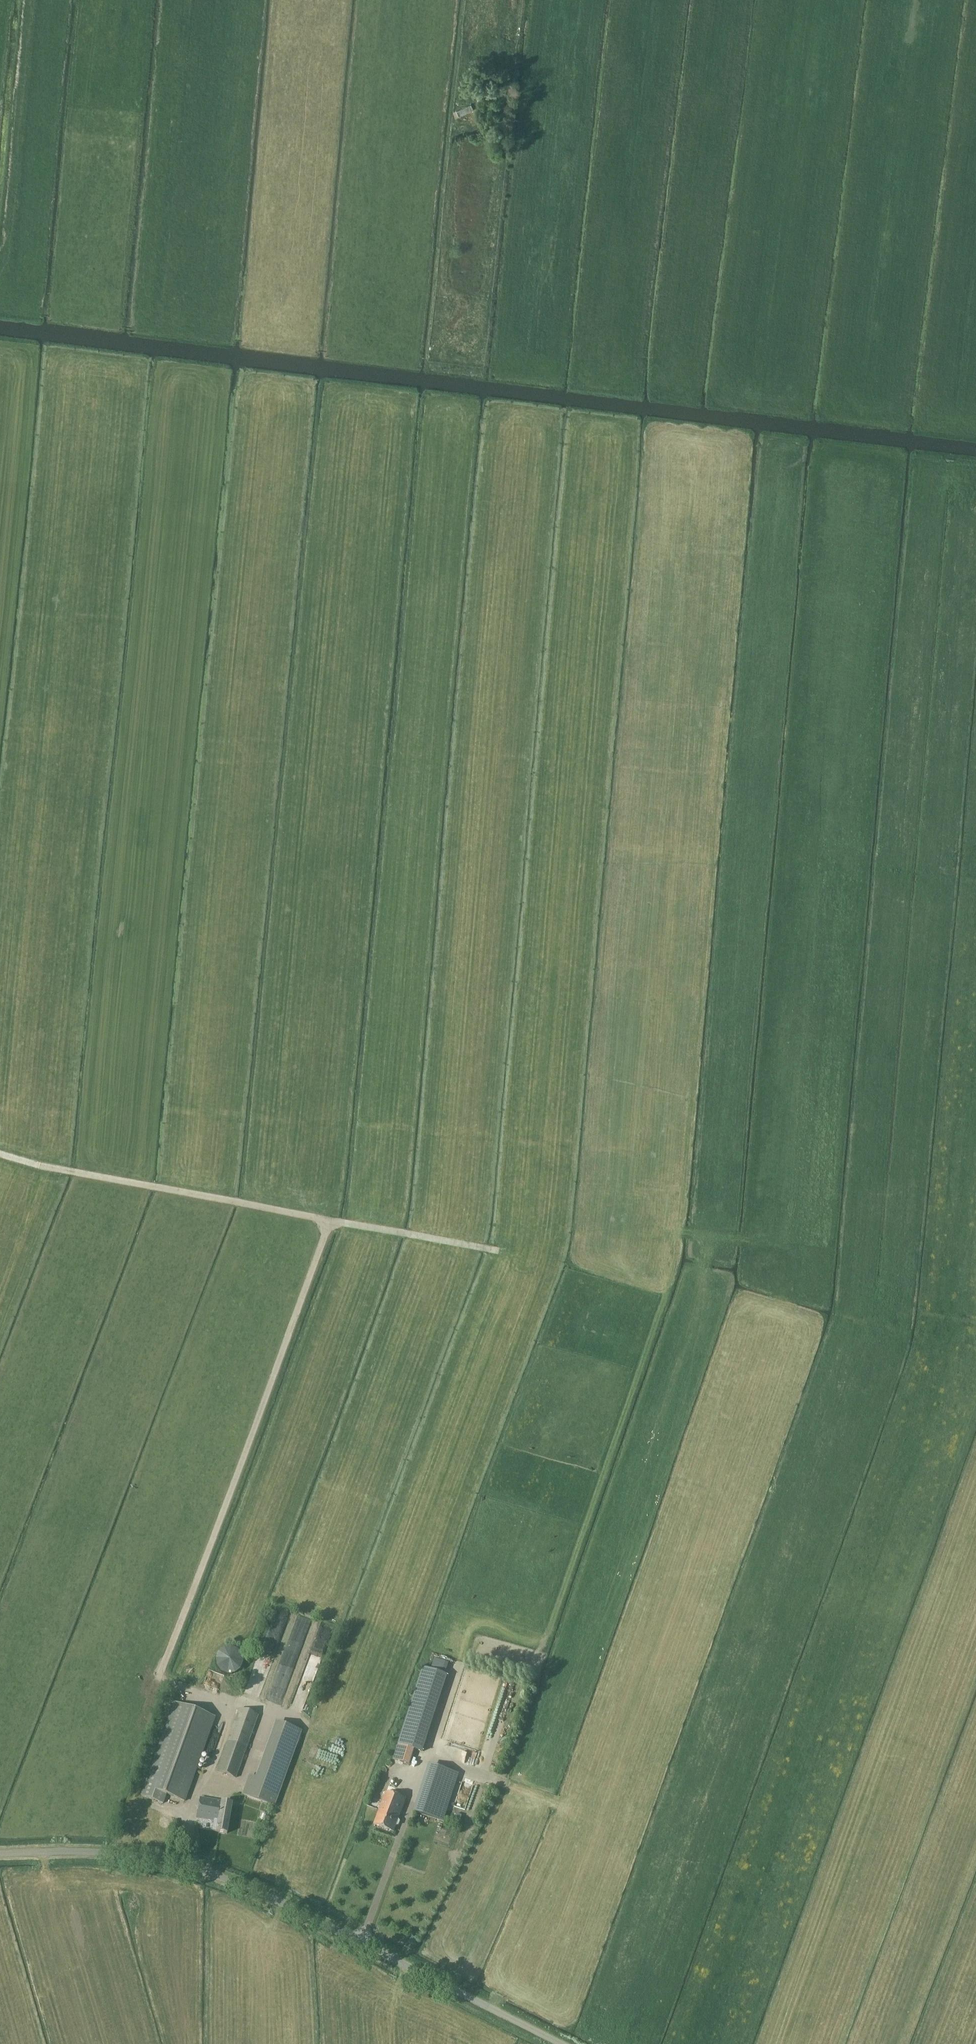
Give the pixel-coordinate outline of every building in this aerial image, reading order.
[(221,1655),(218,1662),(218,1665),(220,1669),(224,1675),(230,1677),(237,1676),(243,1672),(246,1666),(245,1658),(241,1653),(234,1650),(227,1651),(221,1655)] [(435,1659),(431,1670),(444,1674),(447,1663),(435,1659)] [(184,1801),(215,1717),(175,1703),(141,1796),(163,1803),(166,1795),(184,1801)] [(217,1771),(236,1778),(259,1716),(240,1709),(217,1771)] [(243,1795),(273,1806),(301,1731),(278,1723),(258,1779),(250,1776),(243,1795)] [(416,1811),(442,1821),(458,1774),(431,1765),(416,1811)] [(389,1784),(386,1791),(374,1824),(394,1831),(396,1825),(399,1825),(400,1821),(398,1819),(406,1799),(401,1797),(403,1789),(389,1784)] [(216,1831),(216,1832),(227,1834),(232,1803),(221,1802),(200,1798),(197,1818),(214,1821),(212,1830),(216,1831)]
